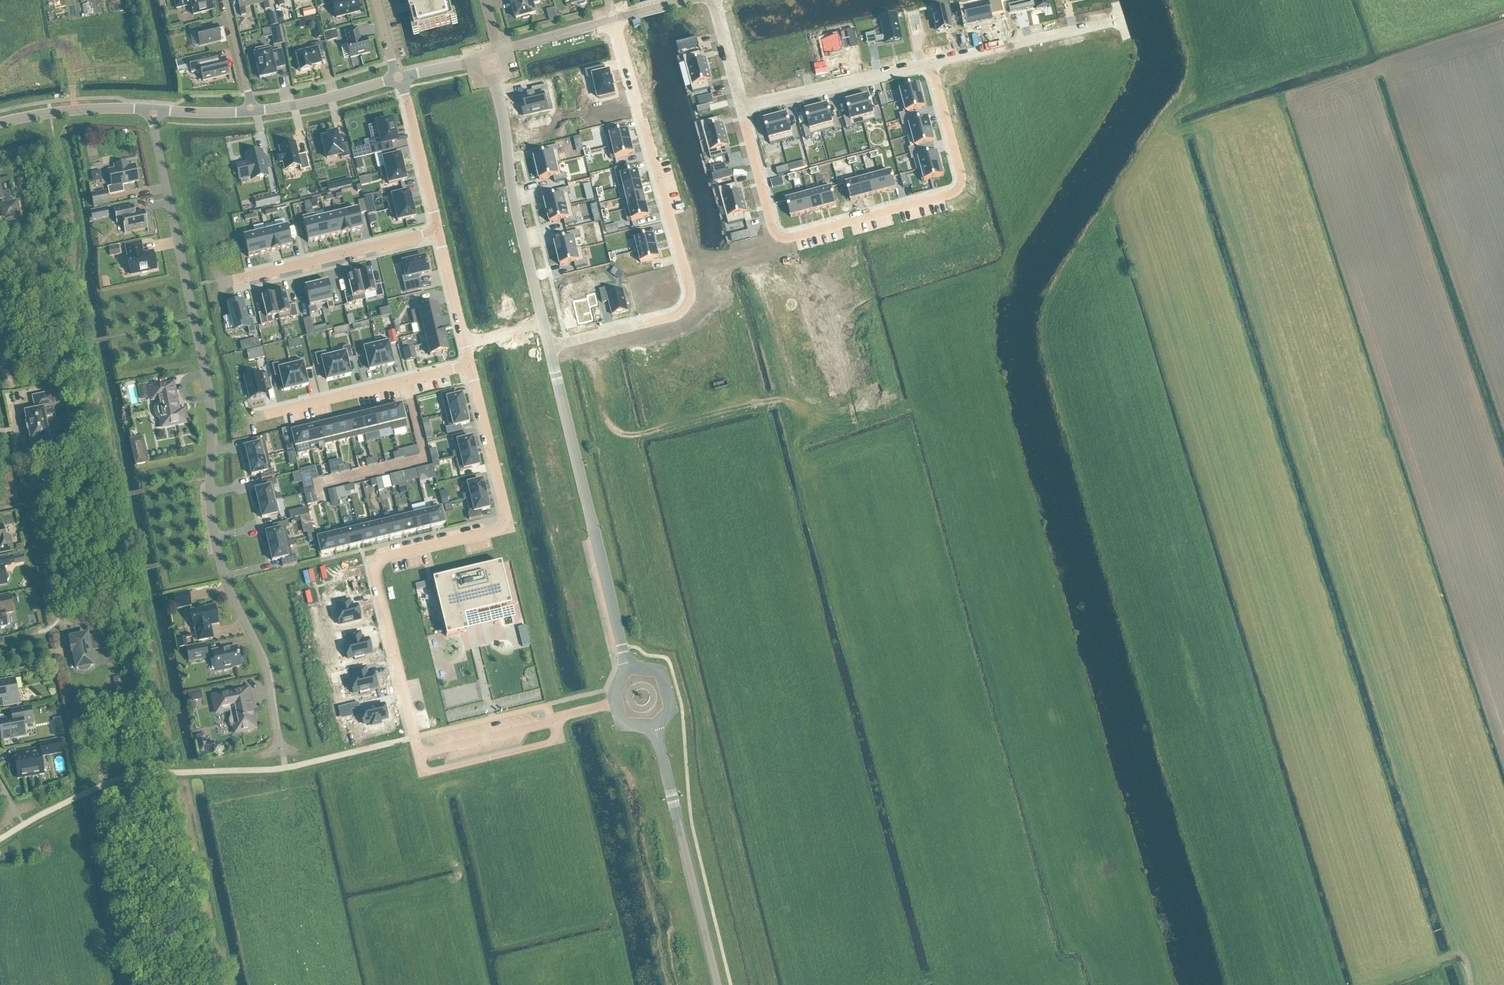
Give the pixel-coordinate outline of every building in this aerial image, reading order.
[(15,6),(15,4),(18,4),(20,8),(27,7),(26,0),(6,0),(8,8),(15,6)] [(190,0),(174,0),(176,10),(189,7),(191,8),(193,16),(213,11),(210,0),(195,0),(190,1),(190,0)] [(253,6),(252,0),(236,0),(241,17),(245,16),(244,8),(253,6)] [(253,6),(263,3),(264,11),(269,10),(267,0),(252,0),(253,6)] [(322,0),(316,0),(318,8),(324,7),(322,0)] [(342,0),(325,0),(326,5),(332,4),(336,19),(359,13),(355,0),(345,0),(342,1),(342,0)] [(455,23),(449,0),(407,0),(409,8),(416,33),(455,23)] [(533,6),(540,4),(539,0),(523,0),(523,3),(512,6),(513,8),(511,8),(513,15),(515,14),(516,20),(523,18),(523,20),(530,18),(529,17),(536,15),(533,6)] [(991,17),(1005,13),(1002,0),(987,0),(988,3),(964,9),(968,26),(992,20),(991,17)] [(1008,6),(1010,14),(1036,8),(1036,10),(1037,10),(1049,7),(1050,7),(1049,5),(1050,5),(1049,0),(1034,0),(1008,6)] [(951,29),(947,9),(933,13),(938,32),(951,29)] [(924,34),(919,12),(907,14),(912,37),(924,34)] [(271,27),(278,26),(275,14),(268,15),(271,27)] [(884,37),(876,38),(877,43),(885,42),(886,44),(902,41),(896,16),(880,20),(884,37)] [(323,39),(317,18),(311,20),(316,41),(323,39)] [(201,31),(200,25),(188,28),(190,34),(196,32),(199,47),(220,42),(216,28),(201,31)] [(274,46),(281,44),(278,29),(271,30),(274,46)] [(360,42),(357,29),(344,32),(347,45),(346,45),(350,59),(369,54),(366,40),(360,42)] [(327,43),(337,40),(335,31),(324,34),(327,43)] [(856,38),(854,31),(847,32),(848,40),(856,38)] [(840,53),(849,51),(845,33),(827,37),(828,42),(823,43),(827,58),(841,55),(840,53)] [(677,45),(679,52),(698,47),(696,40),(677,45)] [(300,73),(310,70),(309,68),(320,66),(318,57),(324,55),(321,44),(310,46),(312,52),(295,56),(297,63),(295,63),(297,71),(299,71),(300,73)] [(269,53),(268,48),(255,51),(256,56),(254,56),(259,79),(275,76),(273,69),(283,67),(280,52),(270,54),(270,52),(269,53)] [(702,61),(700,53),(683,58),(688,76),(709,70),(706,60),(702,61)] [(216,62),(215,55),(188,61),(191,74),(200,72),(203,82),(228,76),(224,60),(216,62)] [(188,72),(186,61),(175,64),(178,74),(188,72)] [(611,81),(609,73),(606,74),(605,67),(585,72),(587,79),(593,77),(599,99),(614,96),(613,88),(612,81),(611,81)] [(709,70),(688,76),(693,94),(710,90),(708,82),(712,81),(709,70)] [(548,86),(532,90),(534,97),(529,98),(529,100),(523,102),(525,107),(522,108),(524,118),(541,114),(549,112),(548,108),(545,97),(549,96),(547,87),(548,87),(548,86)] [(897,92),(900,103),(922,97),(919,86),(900,91),(897,92)] [(888,107),(884,94),(878,96),(881,108),(888,107)] [(711,95),(705,96),(708,104),(713,103),(711,95)] [(872,111),(869,97),(857,100),(864,124),(875,121),(875,123),(881,122),(878,109),(872,111)] [(899,115),(901,121),(913,118),(911,113),(925,109),(922,97),(900,103),(903,114),(899,115)] [(853,129),(852,127),(864,124),(857,100),(846,103),(849,117),(844,119),(847,131),(853,129)] [(698,115),(711,112),(709,106),(697,109),(698,115)] [(831,120),(828,106),(816,109),(823,133),(834,130),(834,132),(840,131),(837,119),(831,120)] [(811,136),(823,133),(816,109),(805,112),(808,126),(803,128),(806,140),(812,138),(811,136)] [(796,128),(790,129),(787,116),(775,119),(782,143),(793,140),(793,142),(799,140),(796,128)] [(931,131),(928,120),(914,124),(913,118),(901,121),(902,127),(909,126),(912,136),(912,137),(931,131)] [(701,124),(706,142),(726,136),(723,126),(720,127),(718,119),(701,124)] [(764,122),(770,146),(782,143),(775,119),(764,122)] [(398,142),(393,121),(384,123),(384,122),(379,123),(379,124),(377,124),(381,139),(369,142),(373,156),(394,151),(392,143),(398,142)] [(618,126),(608,128),(610,136),(620,134),(618,126)] [(912,137),(912,136),(907,138),(910,149),(908,150),(910,156),(922,152),(921,147),(934,143),(931,131),(912,137)] [(631,143),(628,132),(620,134),(610,136),(605,137),(608,149),(631,143)] [(322,140),(326,159),(341,156),(341,159),(350,157),(347,145),(343,147),(339,133),(328,136),(328,139),(322,140)] [(726,136),(706,142),(711,160),(727,156),(725,148),(729,147),(726,136)] [(279,154),(276,155),(277,163),(281,162),(283,170),(298,167),(293,143),(277,147),(279,154)] [(634,154),(631,143),(608,149),(611,160),(634,154)] [(537,170),(559,165),(561,164),(558,153),(560,152),(559,146),(547,149),(548,155),(534,158),(537,170)] [(244,155),(246,163),(235,166),(239,182),(250,179),(251,182),(269,178),(267,170),(272,169),(269,157),(264,159),(262,151),(244,155)] [(941,166),(937,154),(924,158),(922,152),(910,156),(911,161),(913,161),(916,172),(917,172),(919,172),(919,171),(941,166)] [(383,168),(377,169),(378,174),(402,168),(399,156),(381,160),(383,168)] [(127,167),(127,164),(114,167),(115,170),(109,171),(112,187),(107,188),(109,196),(124,193),(122,186),(137,183),(134,165),(127,167)] [(566,175),(561,176),(559,165),(537,170),(540,181),(553,178),(555,184),(567,181),(566,175)] [(725,165),(713,169),(715,175),(727,172),(725,165)] [(614,170),(616,178),(619,190),(624,188),(641,184),(638,172),(632,174),(630,166),(614,170)] [(944,177),(941,166),(919,171),(919,172),(922,183),(944,177)] [(790,173),(788,167),(776,170),(778,176),(790,173)] [(402,168),(378,174),(379,178),(385,177),(387,185),(405,181),(402,168)] [(732,170),(720,173),(722,180),(734,177),(732,170)] [(102,182),(100,172),(90,174),(92,184),(102,182)] [(895,190),(891,173),(880,176),(884,193),(895,190)] [(906,175),(900,177),(903,189),(909,187),(906,175)] [(360,187),(372,184),(370,176),(359,179),(360,187)] [(884,193),(880,176),(869,179),(873,196),(884,193)] [(862,199),(858,182),(857,177),(845,180),(851,202),(862,199)] [(25,188),(23,178),(16,180),(18,189),(25,188)] [(873,196),(869,179),(858,182),(862,199),(873,196)] [(644,195),(641,184),(624,188),(626,199),(644,195)] [(723,208),(744,202),(741,192),(737,193),(735,185),(719,190),(723,208)] [(836,206),(830,187),(819,190),(825,209),(836,206)] [(825,209),(819,190),(819,188),(807,191),(808,195),(813,212),(825,209)] [(544,201),(547,213),(571,207),(569,196),(571,195),(569,189),(557,192),(558,198),(544,201)] [(1,201),(4,218),(18,216),(15,204),(12,205),(9,192),(0,194),(0,201),(1,201)] [(94,208),(108,205),(106,192),(91,195),(94,208)] [(393,205),(388,206),(389,211),(412,205),(409,193),(391,197),(393,205)] [(279,195),(256,200),(257,208),(281,203),(279,195)] [(646,206),(644,195),(626,199),(629,210),(646,206)] [(813,212),(808,195),(797,198),(802,215),(813,212)] [(368,215),(375,214),(371,196),(364,197),(368,215)] [(802,215),(797,198),(786,201),(791,218),(802,215)] [(360,215),(366,213),(363,201),(357,202),(360,215)] [(745,221),(743,214),(747,213),(744,202),(723,208),(728,226),(745,221)] [(412,205),(389,211),(390,215),(395,214),(397,222),(415,218),(412,206),(412,205)] [(134,214),(133,206),(113,210),(116,225),(122,223),(124,234),(147,229),(148,233),(144,212),(134,214)] [(649,218),(646,206),(629,210),(624,211),(627,223),(649,218)] [(92,209),(93,219),(111,217),(109,207),(92,209)] [(564,221),(565,227),(578,224),(576,218),(574,218),(571,207),(547,213),(550,224),(564,221)] [(351,236),(362,233),(358,212),(346,215),(351,236)] [(339,238),(351,236),(346,215),(335,218),(339,238)] [(370,225),(376,223),(374,215),(368,217),(370,225)] [(335,218),(323,220),(328,240),(339,238),(335,218)] [(323,220),(312,222),(316,243),(328,240),(323,220)] [(312,222),(300,225),(305,245),(316,243),(312,222)] [(292,247),(287,226),(275,229),(280,250),(292,247)] [(275,229),(265,232),(270,252),(280,250),(275,229)] [(265,232),(255,234),(260,255),(270,252),(265,232)] [(555,244),(557,255),(577,250),(574,240),(581,238),(579,232),(567,235),(569,240),(555,244)] [(260,255),(255,234),(243,237),(248,258),(260,255)] [(656,248),(654,237),(635,241),(638,252),(656,248)] [(143,255),(140,244),(126,247),(128,259),(127,259),(131,275),(140,274),(142,275),(146,274),(147,272),(156,270),(153,253),(143,255)] [(108,249),(110,257),(119,255),(118,247),(108,249)] [(659,259),(656,248),(638,252),(641,264),(659,259)] [(584,261),(582,249),(577,250),(557,255),(560,267),(574,264),(576,269),(588,266),(586,260),(584,261)] [(406,274),(403,275),(408,293),(422,290),(419,276),(429,273),(428,268),(430,268),(428,260),(426,261),(425,258),(417,260),(416,258),(409,260),(409,262),(403,264),(406,274)] [(370,272),(358,275),(363,295),(364,295),(375,293),(376,299),(383,297),(380,285),(374,286),(370,272)] [(350,292),(344,294),(347,306),(354,304),(353,303),(365,300),(364,295),(363,295),(358,275),(346,278),(350,292)] [(327,282),(316,285),(321,306),(327,304),(328,310),(334,309),(327,282)] [(316,285),(304,288),(309,309),(321,306),(316,285)] [(599,290),(603,304),(609,303),(613,316),(628,313),(627,305),(629,305),(627,298),(625,298),(623,291),(614,294),(612,287),(599,290)] [(285,292),(273,295),(278,316),(277,316),(279,321),(290,318),(291,319),(298,318),(295,306),(288,307),(285,292)] [(587,298),(572,301),(578,325),(593,321),(590,307),(598,305),(594,293),(586,295),(587,298)] [(264,313),(258,314),(261,326),(273,324),(271,318),(277,316),(278,316),(273,295),(261,298),(264,313)] [(242,303),(229,306),(235,331),(247,328),(249,334),(255,333),(252,320),(246,321),(242,303)] [(436,307),(419,311),(421,322),(421,323),(439,318),(436,307)] [(421,322),(417,324),(419,335),(424,334),(442,329),(439,318),(421,323),(421,322)] [(306,337),(314,335),(310,319),(302,321),(306,337)] [(342,336),(349,334),(348,327),(346,327),(340,329),(342,336)] [(442,329),(424,334),(427,345),(444,341),(442,329)] [(390,345),(397,343),(394,331),(387,333),(390,345)] [(294,349),(302,347),(300,339),(292,341),(294,349)] [(386,340),(374,343),(375,345),(381,368),(392,365),(386,340)] [(444,341),(427,345),(430,356),(447,352),(444,341)] [(375,345),(364,348),(370,371),(381,368),(375,345)] [(343,350),(332,353),(333,358),(338,378),(350,376),(346,360),(352,359),(349,347),(343,349),(343,350)] [(262,348),(254,349),(256,360),(264,358),(262,348)] [(405,362),(415,360),(413,348),(403,351),(405,362)] [(325,353),(314,356),(317,367),(323,366),(327,381),(338,378),(333,358),(327,359),(325,353)] [(301,361),(289,363),(289,366),(290,366),(295,389),(307,386),(301,361)] [(278,365),(272,366),(275,378),(280,376),(284,391),(295,389),(290,366),(289,366),(279,368),(278,365)] [(260,374),(245,377),(250,399),(264,395),(263,391),(269,389),(267,377),(261,378),(260,374)] [(63,384),(52,386),(54,396),(65,393),(63,384)] [(170,386),(150,390),(152,400),(156,400),(157,405),(156,409),(156,413),(158,417),(160,420),(162,428),(186,423),(184,411),(180,412),(179,410),(178,409),(178,408),(173,386),(170,386)] [(451,393),(441,395),(446,415),(449,414),(466,410),(462,395),(453,397),(451,393)] [(37,412),(26,414),(28,425),(27,425),(28,431),(29,431),(31,441),(37,440),(39,445),(49,443),(48,438),(45,424),(55,422),(53,414),(52,407),(54,407),(51,395),(34,398),(37,412)] [(401,406),(387,410),(390,425),(392,430),(392,432),(407,429),(405,422),(401,406)] [(387,410),(373,413),(377,428),(378,433),(392,430),(390,425),(387,410)] [(449,414),(446,415),(449,429),(446,430),(448,436),(463,433),(461,427),(469,425),(466,410),(449,414)] [(373,413),(360,416),(363,432),(364,436),(378,433),(377,428),(373,413)] [(360,416),(346,420),(350,435),(351,440),(364,436),(363,432),(360,416)] [(346,420),(332,423),(336,438),(337,443),(351,440),(350,435),(346,420)] [(332,423),(319,426),(322,441),(324,446),(337,443),(336,438),(332,423)] [(319,426),(305,429),(309,445),(309,447),(317,445),(318,450),(324,448),(324,446),(322,441),(319,426)] [(305,429),(291,433),(294,448),(296,455),(310,452),(309,447),(309,445),(305,429)] [(462,436),(450,439),(452,443),(453,443),(455,452),(452,453),(453,458),(456,457),(476,453),(472,438),(463,440),(462,436)] [(253,446),(245,449),(248,462),(267,458),(264,444),(266,443),(264,438),(252,441),(253,446)] [(291,442),(285,444),(286,448),(287,452),(293,451),(292,446),(291,442)] [(476,453),(456,457),(459,472),(479,468),(476,453)] [(267,458),(248,462),(248,463),(251,477),(259,475),(260,475),(261,480),(274,477),(274,476),(274,475),(273,471),(271,471),(267,458)] [(321,466),(315,468),(317,480),(324,478),(321,466)] [(427,468),(424,468),(427,481),(435,479),(432,469),(432,466),(432,467),(427,468)] [(310,474),(300,477),(303,490),(313,488),(310,474)] [(403,474),(397,475),(399,487),(400,489),(406,488),(405,485),(404,480),(403,474)] [(381,479),(376,480),(377,487),(378,492),(384,491),(381,479)] [(263,489),(255,491),(258,504),(258,506),(276,502),(281,500),(280,495),(275,496),(272,487),(275,486),(274,480),(261,483),(263,489)] [(468,494),(462,496),(463,501),(466,500),(469,500),(486,496),(483,481),(466,485),(468,494)] [(399,487),(398,487),(400,495),(407,493),(406,488),(400,489),(399,487)] [(313,488),(303,490),(307,507),(317,504),(313,488)] [(336,488),(330,490),(333,508),(340,506),(336,488)] [(486,496),(469,500),(473,515),(490,511),(486,496)] [(279,515),(276,502),(258,506),(262,519),(269,518),(279,515)] [(413,506),(415,512),(428,509),(426,502),(413,506)] [(306,509),(289,513),(290,520),(308,516),(306,509)] [(441,509),(427,512),(431,529),(445,525),(441,509)] [(412,511),(398,514),(399,519),(403,536),(417,532),(413,515),(412,511)] [(427,512),(413,515),(417,532),(431,529),(427,512)] [(388,514),(383,515),(384,518),(385,522),(389,539),(403,536),(399,519),(390,521),(388,514)] [(384,518),(370,521),(371,526),(375,542),(389,539),(385,522),(384,518)] [(370,521),(356,525),(357,529),(361,546),(375,542),(371,526),(370,521)] [(274,532),(266,534),(269,548),(288,543),(285,529),(289,528),(288,522),(272,526),(274,532)] [(356,525),(342,528),(343,532),(347,549),(361,546),(357,529),(356,525)] [(2,527),(0,527),(0,553),(12,551),(9,537),(4,538),(2,527)] [(328,532),(315,535),(316,539),(320,556),(333,552),(329,536),(328,532)] [(343,532),(329,536),(333,552),(347,549),(343,532)] [(288,543),(269,548),(272,562),(280,560),(281,567),(296,564),(295,557),(292,558),(290,548),(294,547),(293,542),(288,543)] [(23,555),(13,557),(15,566),(25,564),(23,555)] [(4,568),(7,567),(10,566),(9,558),(0,560),(0,586),(7,585),(7,583),(8,582),(9,580),(8,576),(6,574),(5,574),(4,568)] [(511,607),(501,564),(432,581),(446,638),(467,633),(464,618),(511,607)] [(189,593),(174,596),(176,610),(192,607),(189,593)] [(13,613),(10,597),(0,599),(0,628),(6,627),(6,626),(10,626),(8,617),(4,617),(4,615),(13,613)] [(351,611),(348,601),(336,604),(337,611),(335,612),(339,626),(360,621),(359,618),(360,618),(358,609),(351,611)] [(217,624),(214,607),(206,609),(205,608),(199,609),(199,610),(190,612),(194,629),(195,629),(197,641),(212,638),(209,626),(217,624)] [(530,646),(525,627),(517,629),(522,648),(530,646)] [(363,658),(363,656),(371,654),(370,651),(371,651),(369,643),(368,643),(368,641),(368,640),(367,640),(361,641),(360,634),(347,637),(349,644),(344,646),(348,660),(354,658),(354,661),(363,658)] [(105,649),(102,635),(87,638),(87,636),(70,640),(71,646),(69,647),(71,654),(73,653),(76,670),(80,669),(81,671),(83,671),(87,671),(89,669),(90,667),(93,666),(90,652),(105,649)] [(179,649),(187,647),(186,638),(177,640),(179,649)] [(188,664),(209,659),(205,644),(185,648),(188,664)] [(240,666),(236,649),(223,651),(222,650),(212,653),(216,672),(232,669),(231,668),(240,666)] [(354,679),(350,680),(353,695),(359,693),(360,695),(369,693),(368,691),(377,689),(376,686),(377,686),(375,677),(374,678),(373,675),(372,675),(367,676),(365,669),(352,672),(354,679)] [(14,680),(0,683),(0,700),(1,700),(3,708),(21,704),(18,704),(14,680)] [(203,700),(201,691),(188,694),(190,703),(203,700)] [(248,703),(245,691),(212,698),(216,714),(230,711),(232,719),(230,721),(230,724),(231,726),(234,728),(235,734),(255,730),(254,724),(255,723),(254,715),(252,715),(250,703),(248,703)] [(339,714),(360,710),(358,704),(338,709),(339,714)] [(360,711),(363,725),(370,724),(371,727),(380,724),(379,721),(387,720),(386,717),(387,716),(385,708),(384,708),(383,705),(360,711)] [(25,736),(23,725),(33,723),(30,708),(10,712),(12,720),(0,722),(0,732),(2,740),(25,736)] [(217,750),(216,740),(208,741),(207,733),(198,734),(200,752),(217,750)] [(39,777),(39,775),(44,774),(41,758),(62,754),(60,740),(38,744),(39,750),(16,754),(17,761),(14,761),(17,779),(31,776),(31,779),(39,777)]
